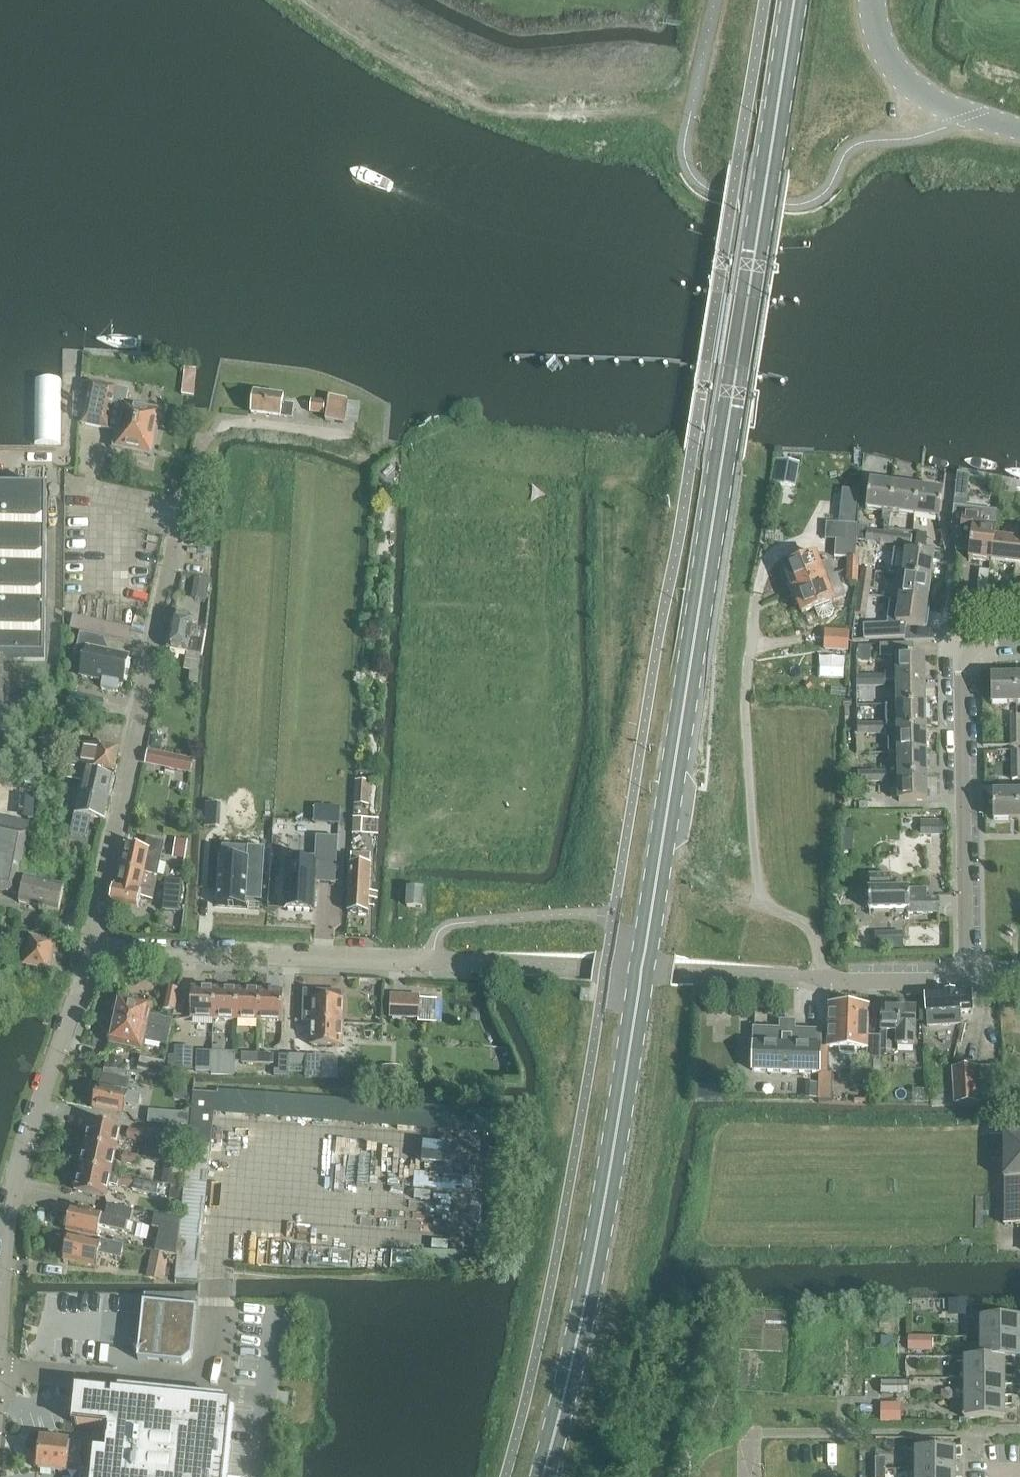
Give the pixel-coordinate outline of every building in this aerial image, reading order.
[(81,424),(119,432),(115,447),(151,454),(152,448),(154,448),(158,430),(156,429),(160,413),(126,406),(129,391),(90,383),(81,424)] [(251,414),(290,419),(291,407),(283,406),(284,396),(254,392),(251,414)] [(326,420),(344,423),(347,399),(329,396),(326,420)] [(310,412),(324,413),(325,401),(311,400),(310,412)] [(777,461),(773,485),(774,485),(796,488),(800,464),(779,460),(777,460),(777,461)] [(966,499),(969,476),(958,474),(955,498),(966,499)] [(891,512),(895,485),(870,481),(867,509),(882,511),(881,519),(884,520),(883,528),(887,528),(889,512),(891,512)] [(919,488),(895,485),(891,512),(915,516),(919,488)] [(943,491),(919,488),(915,516),(939,519),(943,491)] [(47,491),(0,490),(0,727),(1,727),(1,660),(45,661),(47,491)] [(993,528),(994,514),(954,509),(952,527),(958,557),(959,556),(958,551),(970,552),(969,560),(992,562),(995,538),(996,528),(993,528)] [(856,540),(862,541),(863,525),(846,523),(845,540),(835,539),(834,557),(848,558),(855,558),(856,540)] [(862,541),(866,541),(883,543),(887,544),(888,534),(867,531),(868,526),(863,525),(862,541)] [(926,537),(926,532),(920,531),(916,531),(915,536),(914,545),(920,546),(924,547),(926,537)] [(888,534),(887,544),(911,547),(912,537),(888,534)] [(992,562),(1015,565),(1014,577),(1019,578),(1019,541),(995,538),(992,562)] [(861,569),(862,570),(872,571),(872,570),(871,570),(874,550),(882,551),(883,543),(866,541),(866,548),(862,548),(861,569)] [(907,551),(903,575),(931,579),(934,555),(907,551)] [(785,568),(793,590),(831,576),(831,575),(826,563),(820,566),(816,556),(785,568)] [(848,558),(848,568),(858,569),(859,559),(855,558),(848,558)] [(857,582),(858,569),(848,568),(847,581),(857,582)] [(862,570),(859,594),(869,595),(872,571),(862,570)] [(831,576),(793,590),(802,613),(815,608),(818,617),(822,618),(832,614),(833,611),(830,602),(846,596),(837,573),(831,575),(831,576)] [(903,575),(900,599),(927,603),(931,579),(903,575)] [(207,590),(209,579),(194,576),(191,592),(190,597),(203,599),(205,600),(207,590)] [(979,581),(977,594),(988,596),(990,582),(979,581)] [(856,614),(861,615),(866,615),(869,595),(859,594),(856,614)] [(927,603),(900,599),(891,598),(887,624),(864,625),(864,639),(904,638),(906,624),(927,627),(929,611),(926,610),(927,603)] [(167,649),(202,655),(206,631),(192,629),(194,619),(173,615),(167,649)] [(73,616),(70,628),(128,641),(131,629),(73,616)] [(825,630),(824,649),(847,650),(848,632),(825,630)] [(123,685),(129,656),(101,650),(104,638),(80,633),(75,656),(85,658),(81,677),(104,681),(102,689),(117,692),(119,685),(123,685)] [(897,657),(897,680),(925,680),(925,656),(912,655),(912,644),(880,645),(881,657),(897,657)] [(855,686),(870,687),(870,675),(855,675),(855,686)] [(870,675),(870,687),(885,687),(886,675),(870,675)] [(992,704),(1016,704),(1015,676),(991,676),(992,704)] [(897,680),(897,704),(926,704),(925,680),(897,680)] [(72,693),(70,705),(101,712),(104,700),(72,693)] [(887,721),(887,728),(926,728),(926,704),(897,704),(887,705),(887,721)] [(1012,730),(1019,730),(1019,716),(1011,716),(1012,730)] [(872,734),(872,721),(856,722),(856,734),(872,734)] [(887,721),(872,721),(872,734),(887,734),(887,728),(887,721)] [(887,752),(898,753),(926,753),(926,728),(887,728),(887,734),(887,752)] [(1012,730),(1012,745),(1019,745),(1019,730),(1012,730)] [(152,737),(150,748),(161,750),(162,743),(159,739),(152,737)] [(69,779),(82,782),(76,813),(73,824),(89,827),(91,817),(104,819),(109,798),(113,778),(119,752),(82,744),(77,768),(72,767),(69,779)] [(148,751),(145,764),(191,774),(194,761),(148,751)] [(898,753),(899,777),(927,777),(926,753),(898,753)] [(860,783),(874,783),(874,771),(860,771),(860,783)] [(874,771),(874,783),(888,784),(888,771),(874,771)] [(927,777),(899,777),(899,801),(927,801),(927,777)] [(368,804),(370,780),(367,780),(354,779),(353,803),(358,803),(368,804)] [(1018,820),(1017,792),(993,792),(993,820),(1018,820)] [(334,809),(333,827),(341,827),(342,809),(334,809)] [(352,834),(361,835),(362,819),(353,818),(352,834)] [(932,820),(920,820),(920,836),(928,836),(947,836),(947,820),(932,820)] [(21,895),(19,903),(40,907),(39,911),(44,912),(44,909),(59,912),(64,887),(36,881),(37,876),(20,873),(28,833),(0,827),(0,891),(21,895)] [(338,838),(316,836),(315,856),(294,855),(293,861),(286,861),(284,909),(314,910),(315,882),(335,883),(338,838)] [(124,845),(119,869),(157,877),(165,845),(151,842),(149,850),(124,845)] [(219,857),(216,906),(246,908),(247,895),(259,896),(259,901),(261,901),(264,848),(248,847),(247,859),(219,857)] [(348,912),(368,913),(371,855),(351,854),(348,912)] [(157,877),(119,869),(111,904),(138,909),(140,898),(152,901),(157,877)] [(870,875),(871,890),(869,890),(870,910),(908,910),(909,914),(939,913),(939,899),(923,899),(923,889),(891,890),(891,875),(870,875)] [(162,912),(179,913),(182,883),(165,882),(162,912)] [(408,888),(407,907),(422,908),(423,889),(408,888)] [(26,964),(46,968),(52,943),(32,938),(26,964)] [(164,1009),(174,1011),(179,990),(168,988),(164,1009)] [(215,989),(192,988),(191,1018),(214,1019),(215,989)] [(238,990),(215,989),(214,1019),(237,1020),(238,990)] [(260,991),(238,990),(237,1020),(259,1021),(260,991)] [(259,1021),(282,1022),(283,992),(260,991),(259,1021)] [(304,1022),(313,1022),(343,1023),(343,1000),(340,1000),(341,992),(305,991),(304,1022)] [(925,993),(927,1026),(961,1024),(961,1011),(973,1010),(972,991),(925,993)] [(439,997),(423,996),(422,1020),(438,1021),(439,997)] [(391,1018),(419,1018),(420,998),(391,997),(391,1018)] [(117,1012),(115,1021),(170,1033),(173,1021),(149,1016),(152,1005),(120,998),(120,1001),(116,1003),(115,1009),(117,1012)] [(828,1047),(840,1048),(840,1054),(855,1054),(855,1048),(867,1049),(868,1007),(830,1006),(828,1047)] [(171,1029),(182,1031),(187,1010),(176,1007),(171,1029)] [(881,1050),(891,1050),(891,1032),(898,1033),(897,1046),(914,1047),(914,1033),(915,1033),(916,1009),(882,1008),(881,1032),(882,1032),(881,1050)] [(170,1033),(115,1021),(113,1031),(110,1033),(108,1038),(111,1042),(110,1044),(142,1051),(144,1040),(168,1045),(170,1033)] [(343,1023),(313,1022),(312,1046),(342,1047),(343,1023)] [(781,1030),(755,1029),(753,1070),(819,1073),(819,1066),(827,1066),(828,1047),(820,1046),(820,1031),(794,1030),(794,1022),(781,1022),(781,1030)] [(175,1044),(171,1067),(191,1071),(195,1047),(175,1044)] [(213,1051),(212,1072),(224,1073),(229,1072),(235,1072),(235,1051),(225,1051),(225,1046),(216,1046),(215,1051),(213,1051)] [(196,1071),(212,1072),(213,1051),(196,1051),(196,1071)] [(241,1063),(258,1063),(258,1053),(241,1053),(241,1063)] [(258,1053),(258,1063),(273,1063),(274,1053),(258,1053)] [(318,1076),(334,1077),(335,1057),(279,1054),(278,1069),(274,1069),(274,1074),(275,1074),(289,1075),(289,1072),(305,1073),(305,1075),(318,1076)] [(110,1056),(109,1068),(121,1069),(122,1061),(118,1057),(110,1056)] [(140,1070),(160,1074),(162,1063),(142,1059),(140,1070)] [(951,1067),(953,1103),(978,1102),(976,1065),(951,1067)] [(403,1079),(403,1067),(383,1066),(382,1078),(403,1079)] [(512,1069),(508,1073),(509,1080),(513,1079),(519,1079),(518,1069),(512,1069)] [(818,1101),(831,1101),(832,1073),(819,1073),(818,1101)] [(98,1086),(94,1109),(123,1115),(125,1105),(138,1107),(141,1095),(127,1092),(129,1080),(101,1075),(98,1086)] [(216,1114),(505,1135),(507,1113),(218,1091),(216,1114)] [(176,1280),(198,1282),(216,1093),(194,1092),(176,1280)] [(149,1111),(148,1123),(188,1126),(190,1113),(149,1111)] [(91,1121),(86,1144),(116,1151),(121,1127),(91,1121)] [(129,1129),(127,1138),(141,1141),(143,1132),(129,1129)] [(1004,1134),(1003,1135),(989,1135),(990,1156),(1004,1156),(1003,1178),(1005,1178),(1005,1225),(1019,1225),(1019,1134),(1004,1134)] [(86,1144),(81,1168),(111,1174),(116,1151),(86,1144)] [(124,1153),(122,1162),(136,1165),(138,1156),(124,1153)] [(167,1185),(180,1186),(183,1163),(169,1162),(167,1185)] [(111,1174),(81,1168),(76,1191),(106,1198),(109,1184),(114,1185),(118,1185),(119,1176),(111,1174)] [(132,1188),(134,1180),(134,1179),(119,1176),(118,1185),(132,1188)] [(132,1188),(156,1192),(158,1184),(134,1180),(132,1188)] [(171,1186),(169,1199),(182,1201),(184,1188),(171,1186)] [(133,1211),(131,1210),(108,1205),(106,1216),(72,1209),(67,1232),(97,1238),(99,1226),(125,1232),(127,1222),(131,1223),(133,1211)] [(180,1220),(155,1215),(153,1228),(160,1229),(156,1251),(171,1255),(177,1256),(180,1220)] [(64,1260),(95,1267),(98,1254),(121,1259),(124,1245),(101,1240),(100,1244),(69,1237),(67,1247),(64,1249),(63,1255),(65,1258),(64,1260)] [(155,1251),(151,1277),(154,1278),(167,1280),(171,1255),(156,1251),(155,1251)] [(184,1294),(145,1294),(138,1360),(182,1364),(192,1357),(197,1308),(196,1308),(197,1293),(184,1293),(184,1294)] [(966,1299),(948,1299),(948,1314),(966,1314),(966,1299)] [(981,1338),(1019,1338),(1019,1317),(981,1317),(981,1338)] [(932,1335),(908,1335),(908,1349),(932,1349),(932,1335)] [(893,1337),(881,1337),(880,1349),(893,1349),(893,1337)] [(981,1357),(981,1358),(1019,1359),(1019,1338),(981,1338),(981,1357)] [(965,1378),(1005,1378),(1005,1367),(1019,1367),(1019,1359),(981,1358),(981,1357),(965,1357),(965,1378)] [(965,1398),(1005,1398),(1005,1387),(1019,1387),(1019,1378),(1005,1378),(965,1378),(965,1398)] [(909,1380),(880,1380),(881,1393),(909,1393),(909,1380)] [(81,1407),(77,1424),(76,1424),(76,1426),(108,1429),(106,1451),(94,1450),(91,1476),(223,1476),(230,1404),(112,1392),(111,1398),(107,1397),(108,1395),(85,1392),(84,1397),(80,1398),(78,1401),(79,1404),(81,1407)] [(965,1398),(965,1419),(1005,1419),(1004,1407),(1019,1407),(1019,1398),(1005,1398),(965,1398)] [(901,1404),(880,1404),(880,1422),(901,1422),(901,1404)] [(38,1470),(65,1472),(67,1459),(81,1461),(83,1443),(69,1442),(69,1441),(41,1439),(38,1470)] [(915,1449),(915,1469),(955,1469),(955,1458),(962,1458),(962,1449),(955,1449),(915,1449)] [(876,1458),(875,1469),(885,1469),(885,1458),(876,1458)] [(875,1469),(875,1476),(885,1476),(885,1469),(875,1469)]
